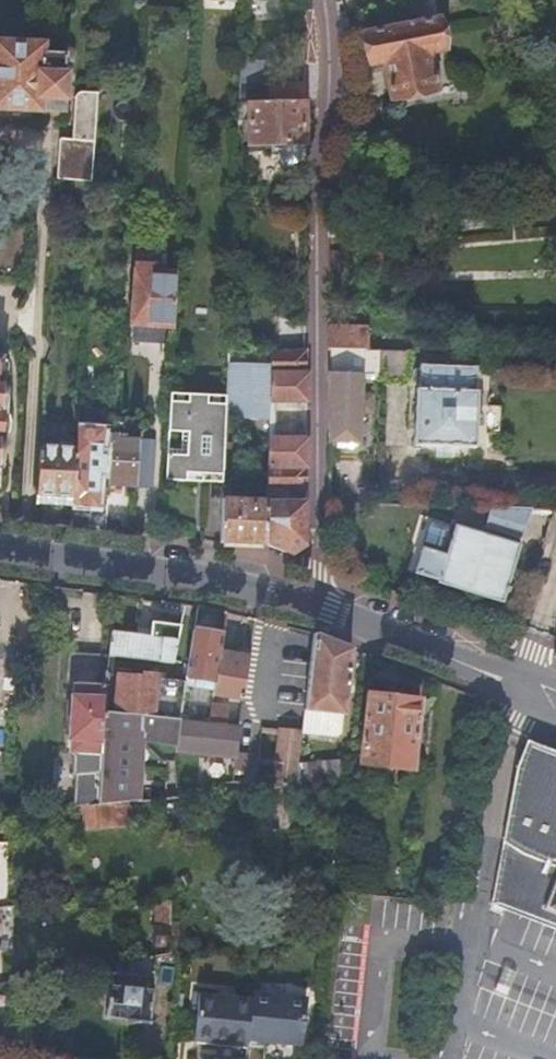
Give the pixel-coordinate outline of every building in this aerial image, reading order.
[(404,6),(409,26),(365,36),(372,67),(386,64),(394,101),(439,91),(431,53),(447,50),(435,0),(427,0),(404,6)] [(62,112),(66,54),(41,53),(34,47),(0,45),(0,108),(62,112)] [(268,86),(269,102),(303,101),(303,85),(268,86)] [(92,183),(98,87),(89,86),(88,93),(81,92),(76,96),(73,139),(61,138),(58,180),(92,183)] [(303,101),(269,102),(248,103),(249,147),(304,145),(303,101)] [(146,326),(149,267),(134,266),(131,325),(146,326)] [(152,267),(149,267),(146,326),(174,328),(177,275),(171,275),(152,274),(152,267)] [(327,351),(365,352),(365,329),(327,329),(327,351)] [(306,350),(268,351),(267,400),(306,401),(306,350)] [(268,351),(228,351),(226,410),(225,419),(267,421),(267,400),(268,351)] [(417,390),(414,446),(475,449),(478,393),(473,393),(475,369),(421,367),(420,390),(417,390)] [(364,373),(327,373),(327,443),(364,443),(364,373)] [(170,408),(166,479),(187,481),(188,471),(204,472),(223,473),(224,455),(225,419),(226,410),(219,409),(211,409),(206,409),(206,399),(188,398),(187,408),(183,408),(176,408),(170,408)] [(73,499),(73,504),(96,506),(98,474),(104,475),(105,458),(111,458),(112,435),(77,433),(77,440),(76,449),(73,499)] [(111,458),(109,486),(136,487),(139,442),(118,441),(118,435),(112,435),(111,458)] [(40,438),(39,447),(76,449),(77,440),(40,438)] [(267,439),(267,458),(266,502),(265,544),(293,555),(307,545),(307,500),(294,501),(294,490),(307,490),(306,439),(267,439)] [(37,497),(73,499),(76,449),(39,447),(37,497)] [(141,459),(138,509),(151,509),(153,459),(141,459)] [(188,471),(187,481),(204,481),(204,472),(188,471)] [(266,502),(222,500),(220,542),(265,544),(266,502)] [(529,508),(490,507),(484,526),(520,538),(529,508)] [(422,547),(415,569),(438,577),(437,580),(500,600),(518,544),(453,522),(443,554),(422,547)] [(187,681),(186,684),(217,688),(222,651),(224,631),(193,627),(187,681)] [(179,639),(111,632),(109,655),(109,656),(176,662),(179,639)] [(313,632),(301,731),(333,734),(342,730),(352,647),(351,646),(313,632)] [(217,688),(217,694),(246,698),(251,654),(222,651),(217,688)] [(70,652),(68,683),(75,684),(107,687),(108,673),(108,671),(109,656),(109,655),(70,652)] [(107,687),(105,713),(182,720),(186,684),(187,681),(157,678),(158,674),(142,672),(142,676),(108,673),(107,687)] [(107,687),(75,684),(74,697),(72,719),(71,731),(69,748),(73,748),(71,770),(74,770),(71,803),(97,801),(102,751),(105,713),(107,687)] [(369,692),(361,762),(412,767),(419,698),(369,692)] [(74,697),(69,696),(65,731),(71,731),(72,719),(74,697)] [(215,706),(213,723),(230,724),(232,707),(215,706)] [(102,751),(97,801),(128,799),(138,798),(144,742),(179,745),(178,754),(238,759),(242,725),(230,724),(213,723),(182,720),(105,713),(102,751)] [(279,729),(273,786),(294,784),(296,768),(301,731),(279,729)] [(484,899),(555,926),(555,751),(519,737),(484,899)] [(296,768),(294,784),(346,780),(344,763),(296,768)] [(150,797),(163,796),(161,786),(149,787),(150,797)] [(71,803),(67,804),(68,819),(85,817),(86,826),(125,823),(130,816),(128,799),(97,801),(71,803)] [(153,958),(170,955),(171,901),(139,903),(138,938),(153,939),(153,958)] [(105,990),(104,1018),(124,1019),(124,1022),(149,1024),(153,977),(110,974),(108,991),(105,990)] [(256,989),(251,1038),(303,1045),(308,995),(256,989)] [(200,993),(195,1042),(245,1047),(251,998),(200,993)]
